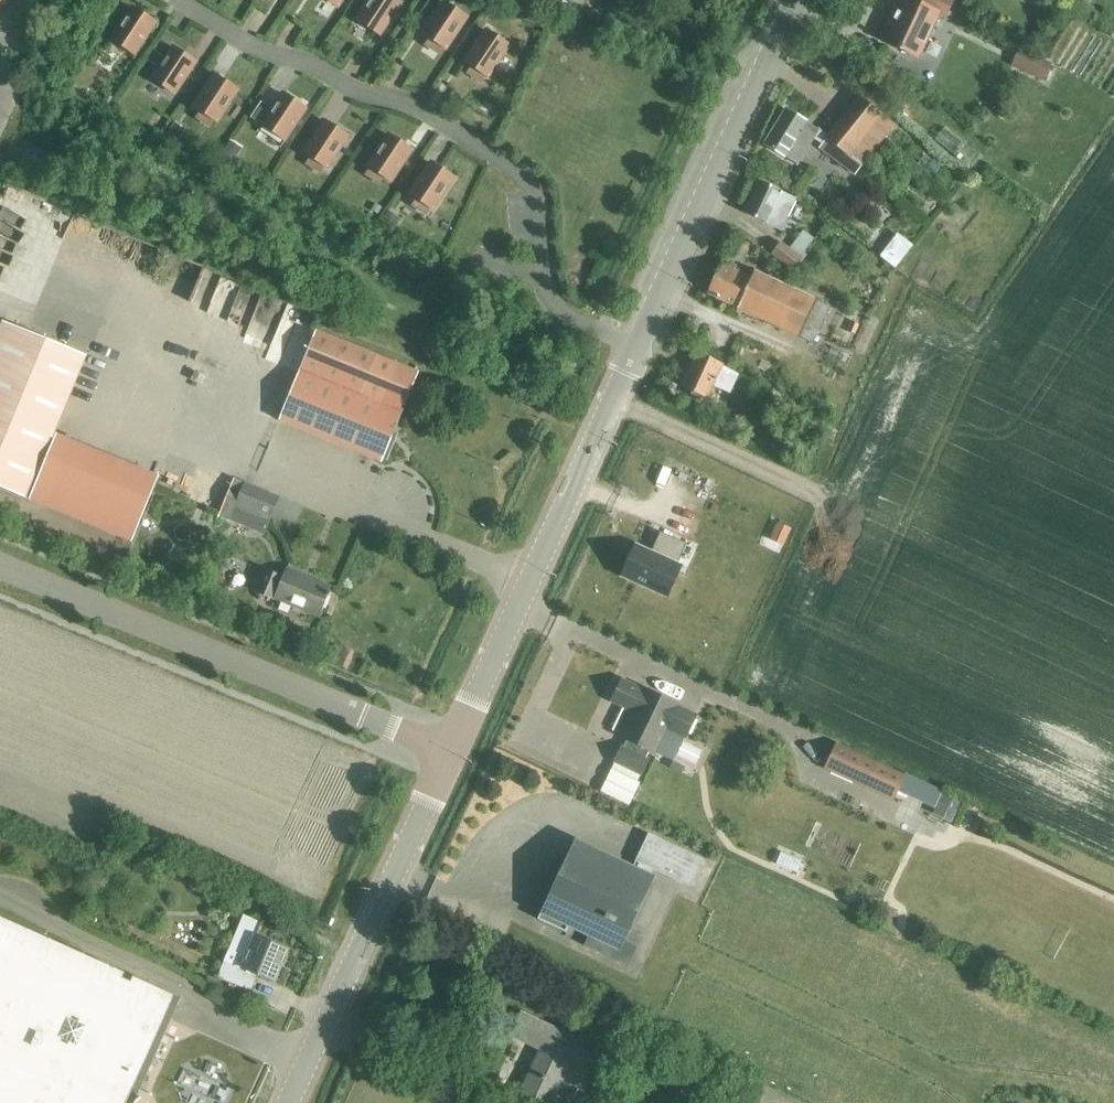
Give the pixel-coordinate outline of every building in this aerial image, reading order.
[(380,35),(400,3),(395,0),(368,0),(356,19),(380,35)] [(952,1),(951,0),(912,0),(911,0),(902,0),(882,41),(916,57),(936,14),(944,17),(952,1)] [(422,33),(446,49),(466,18),(443,2),(422,33)] [(110,38),(134,54),(155,23),(131,7),(110,38)] [(464,61),(488,77),(508,46),(485,30),(464,61)] [(151,78),(175,94),(195,62),(172,47),(151,78)] [(193,106),(216,122),(237,90),(213,75),(193,106)] [(260,102),(250,117),(261,124),(284,140),(305,109),(281,93),(270,109),(260,102)] [(856,172),(861,167),(894,127),(859,98),(828,136),(807,123),(811,116),(790,103),(786,110),(785,109),(764,144),(796,165),(812,139),(821,144),(818,148),(856,172)] [(303,152),(326,168),(347,137),(324,121),(303,152)] [(367,165),(390,181),(411,150),(388,134),(367,165)] [(409,193),(432,209),(453,178),(430,162),(409,193)] [(759,183),(744,215),(774,229),(781,232),(782,230),(795,200),(779,193),(780,192),(759,183)] [(771,255),(792,271),(814,240),(803,232),(790,250),(780,243),(771,255)] [(881,256),(896,268),(910,249),(895,238),(881,256)] [(752,273),(749,279),(720,266),(706,298),(810,345),(827,306),(752,273)] [(266,289),(252,311),(274,324),(288,302),(266,289)] [(63,314),(67,298),(45,292),(41,308),(63,314)] [(0,328),(0,488),(26,499),(85,355),(3,321),(0,328)] [(278,420),(381,462),(418,372),(315,330),(278,420)] [(711,385),(729,393),(738,373),(695,353),(680,386),(692,392),(691,394),(699,399),(701,396),(706,398),(711,385)] [(29,500),(132,543),(160,476),(57,433),(29,500)] [(235,505),(269,519),(278,497),(244,483),(235,505)] [(635,544),(621,576),(666,597),(680,565),(677,563),(686,544),(659,532),(650,551),(635,544)] [(317,617),(330,586),(287,568),(283,576),(265,569),(256,591),(317,617)] [(621,680),(611,700),(635,712),(622,738),(626,740),(623,748),(621,747),(614,761),(641,774),(647,760),(645,758),(648,750),(652,752),(665,726),(685,736),(695,716),(675,706),(676,704),(646,689),(645,692),(621,680)] [(904,775),(834,743),(823,768),(892,800),(904,775)] [(953,783),(944,803),(967,814),(976,794),(953,783)] [(638,863),(634,872),(620,866),(619,867),(604,860),(605,859),(577,845),(563,873),(565,874),(556,892),(551,889),(537,919),(565,932),(570,921),(612,941),(620,924),(629,929),(652,881),(647,878),(652,869),(690,887),(691,885),(687,883),(698,860),(702,861),(703,859),(647,833),(646,835),(650,837),(639,861),(635,859),(634,861),(638,863)] [(257,975),(273,981),(286,949),(256,937),(262,923),(242,914),(217,977),(250,991),(257,975)] [(137,1101),(128,1097),(130,1093),(166,1016),(176,995),(134,976),(131,981),(123,977),(126,972),(69,947),(0,915),(0,1102),(136,1102),(137,1101)] [(576,1041),(520,1015),(511,1035),(541,1050),(521,1092),(544,1102),(550,1102),(569,1062),(587,1070),(599,1046),(578,1037),(576,1041)] [(594,1067),(614,1077),(618,1068),(598,1059),(594,1067)]
